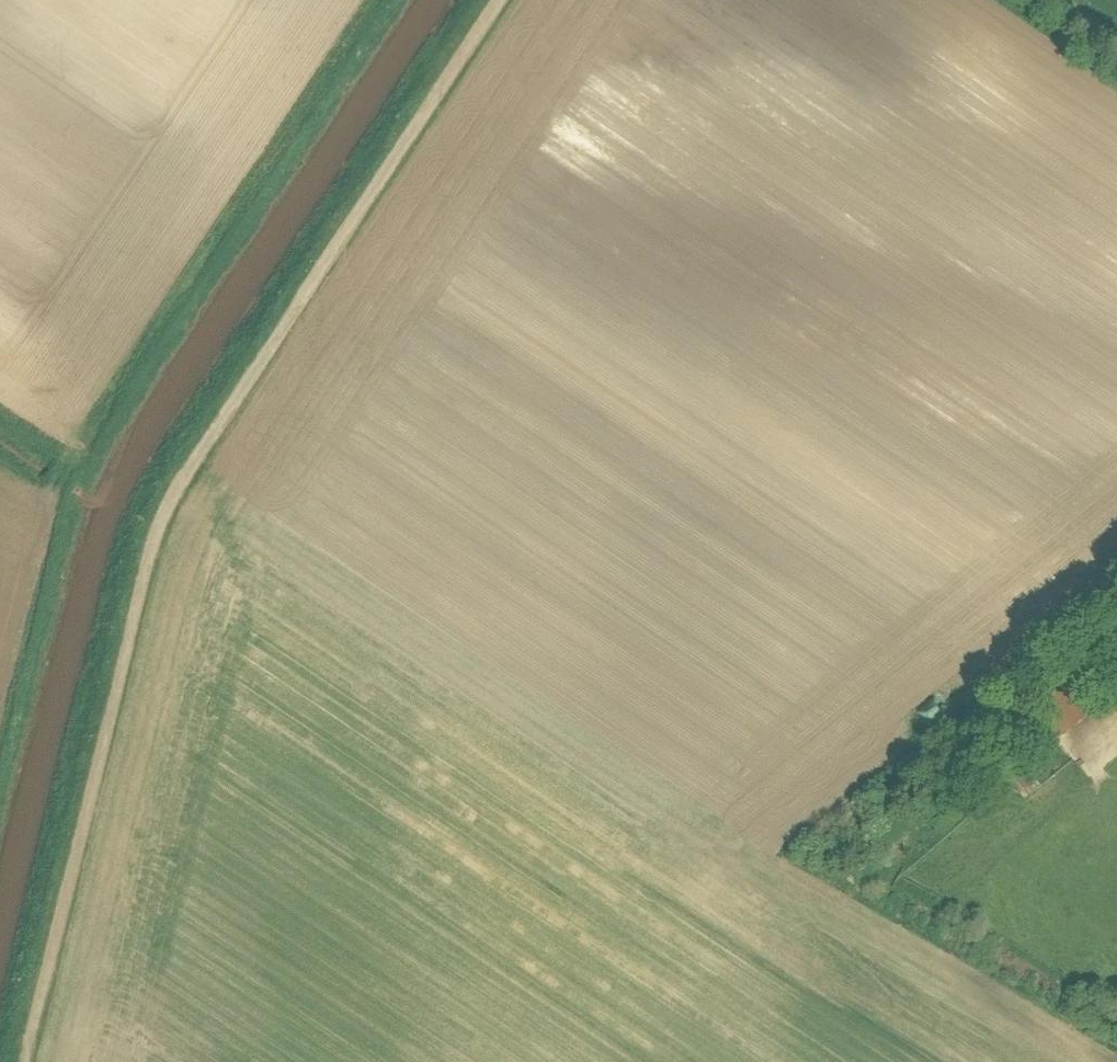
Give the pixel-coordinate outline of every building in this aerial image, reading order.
[(1035,708),(1062,735),(1092,706),(1065,679),(1035,708)]
